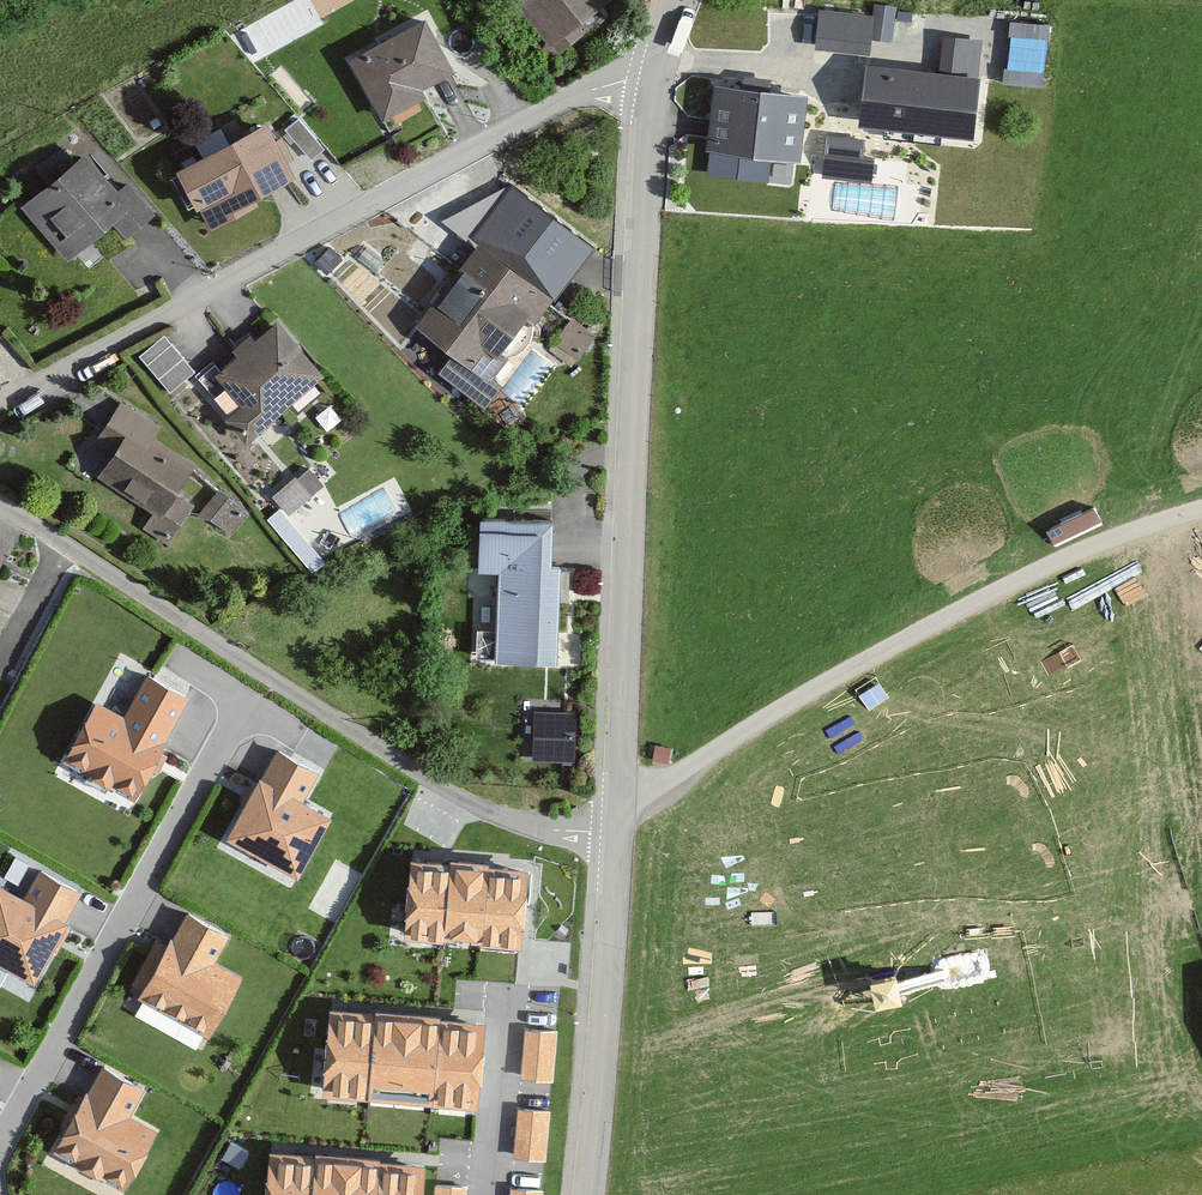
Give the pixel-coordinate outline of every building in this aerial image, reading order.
[(608,0),(506,0),(545,50),(608,0)] [(1010,72),(1048,74),(1050,11),(1013,9),(1010,72)] [(871,15),(820,10),(817,41),(868,46),(871,15)] [(448,77),(421,24),(345,63),(378,125),(419,104),(414,94),(448,77)] [(984,54),(984,26),(948,25),(948,54),(984,54)] [(975,70),(869,59),(863,113),(969,124),(975,70)] [(796,148),(803,89),(717,80),(711,138),(715,138),(712,167),(766,173),(769,145),(796,148)] [(269,145),(259,126),(173,172),(205,232),(255,205),(253,200),(288,182),(280,167),(288,163),(276,141),(269,145)] [(858,136),(830,134),(827,170),(870,174),(872,154),(856,152),(858,136)] [(113,194),(79,156),(18,211),(23,217),(11,228),(46,267),(60,255),(66,262),(106,226),(119,241),(148,216),(121,186),(113,194)] [(548,301),(510,272),(531,244),(488,212),(467,240),(473,245),(411,327),(484,382),(502,358),(495,352),(520,319),(529,326),(548,301)] [(590,339),(566,323),(551,344),(575,360),(590,339)] [(317,379),(272,325),(251,342),(247,337),(229,352),(234,357),(211,377),(238,409),(231,415),(249,436),(317,379)] [(191,376),(159,339),(135,359),(167,396),(191,376)] [(157,428),(118,404),(94,442),(110,452),(93,480),(150,514),(142,529),(164,542),(187,505),(172,496),(190,466),(148,441),(157,428)] [(308,469),(304,465),(295,474),(292,471),(270,491),(287,511),(334,469),(323,456),(308,469)] [(234,507),(214,491),(196,513),(215,529),(234,507)] [(323,556),(279,505),(268,515),(312,566),(323,556)] [(544,569),(546,523),(474,519),(472,572),(492,573),(487,662),(549,665),(554,570),(544,569)] [(125,715),(96,699),(67,754),(132,789),(184,693),(147,674),(125,715)] [(533,751),(577,752),(579,700),(535,698),(533,751)] [(277,746),(231,829),(296,865),(325,813),(298,798),(314,767),(277,746)] [(676,749),(653,749),(652,759),(675,759),(676,749)] [(520,930),(524,859),(414,852),(409,923),(520,930)] [(0,880),(0,950),(33,969),(78,887),(41,866),(26,894),(0,880)] [(189,908),(143,991),(208,1027),(237,975),(209,959),(226,929),(189,908)] [(482,1017),(334,1004),(327,1082),(475,1095),(482,1017)] [(527,1017),(525,1065),(557,1066),(559,1018),(527,1017)] [(104,1062),(58,1145),(123,1181),(152,1129),(124,1113),(141,1083),(104,1062)] [(517,1149),(550,1150),(552,1098),(519,1097),(517,1149)] [(274,1146),(270,1194),(417,1194),(420,1159),(274,1146)] [(469,1175),(437,1174),(436,1194),(468,1194),(469,1175)] [(544,1178),(511,1177),(511,1194),(543,1194),(544,1178)]
